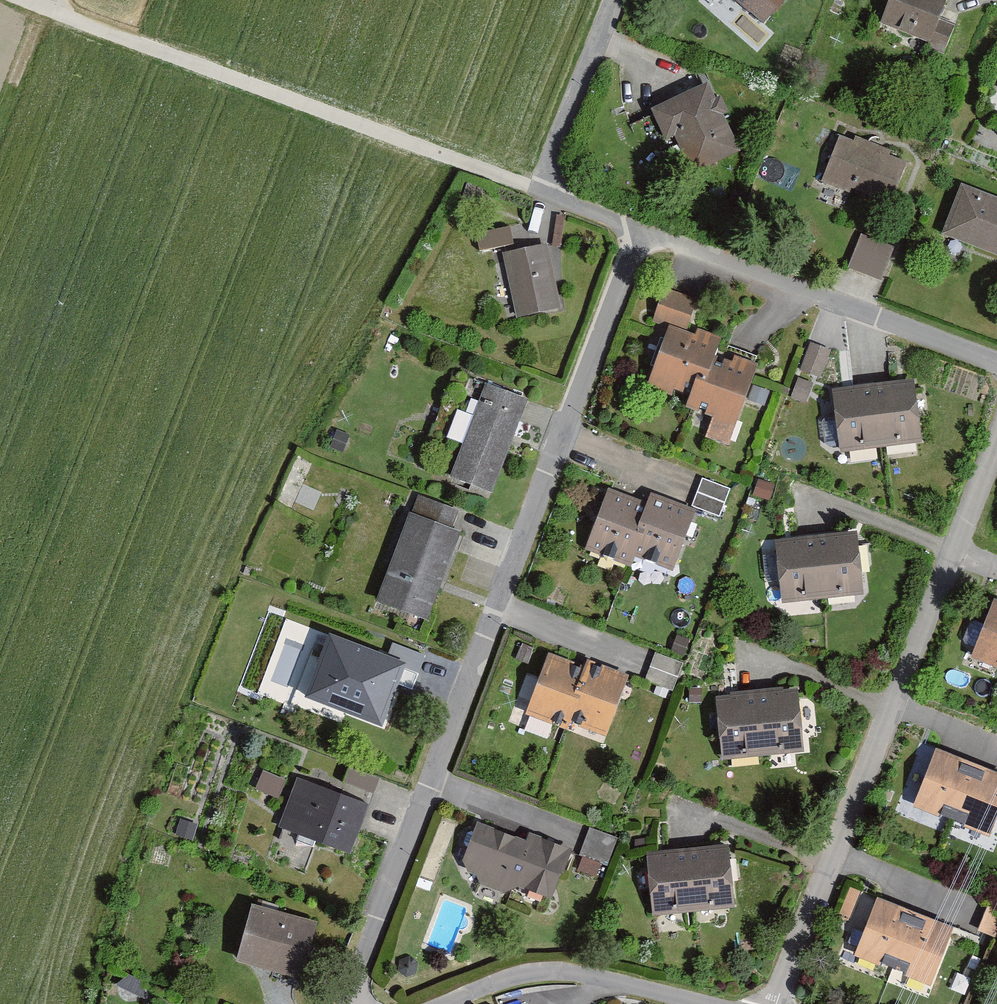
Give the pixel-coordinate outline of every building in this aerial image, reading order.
[(763,23),(783,0),(738,0),(763,23)] [(880,23),(932,40),(945,0),(887,0),(880,23)] [(709,80),(651,106),(654,113),(667,141),(682,174),(740,148),(709,80)] [(667,141),(654,113),(631,123),(644,151),(667,141)] [(911,162),(842,137),(825,183),(894,209),(911,162)] [(964,185),(943,235),(996,258),(996,199),(964,185)] [(514,242),(510,225),(476,232),(480,249),(514,242)] [(860,232),(847,263),(883,275),(896,243),(860,232)] [(548,242),(503,252),(516,316),(561,306),(548,242)] [(663,287),(654,315),(687,326),(697,297),(663,287)] [(696,333),(668,324),(646,387),(672,396),(675,387),(690,393),(685,406),(713,415),(705,437),(729,445),(758,363),(734,355),(732,360),(716,354),(722,337),(698,328),(696,333)] [(810,341),(799,369),(820,378),(831,349),(810,341)] [(798,377),(791,397),(806,402),(813,382),(798,377)] [(914,379),(831,390),(839,454),(923,443),(914,379)] [(526,401),(486,387),(452,480),(491,494),(526,401)] [(692,504),(719,515),(731,487),(704,476),(692,504)] [(758,479),(753,494),(770,499),(775,484),(758,479)] [(647,501),(608,486),(585,548),(632,566),(636,556),(674,570),(697,508),(650,491),(647,501)] [(458,535),(409,517),(377,604),(426,621),(458,535)] [(861,533),(775,541),(780,600),(866,592),(861,533)] [(996,600),(972,662),(996,671),(996,600)] [(388,655),(329,632),(304,696),(382,726),(405,667),(407,662),(388,655)] [(671,652),(683,656),(690,638),(677,634),(671,652)] [(405,667),(418,672),(425,654),(393,642),(388,655),(407,662),(405,667)] [(584,665),(549,651),(525,713),(567,729),(570,722),(606,735),(630,673),(587,657),(584,665)] [(655,652),(645,679),(673,690),(684,662),(655,652)] [(799,691),(718,698),(724,762),(805,755),(799,691)] [(938,752),(916,809),(993,839),(996,830),(996,775),(938,752)] [(343,782),(374,793),(379,777),(349,767),(343,782)] [(262,769),(255,788),(279,797),(286,777),(262,769)] [(369,803),(298,776),(279,826),(351,853),(369,803)] [(564,852),(477,825),(460,880),(547,906),(564,852)] [(605,872),(614,832),(589,826),(580,866),(605,872)] [(731,848),(647,855),(652,913),(737,905),(731,848)] [(837,917),(864,927),(876,894),(849,885),(837,917)] [(957,928),(879,899),(856,958),(934,988),(957,928)] [(976,929),(995,934),(996,928),(996,905),(988,902),(976,929)] [(324,926),(251,909),(237,963),(310,981),(324,926)]
